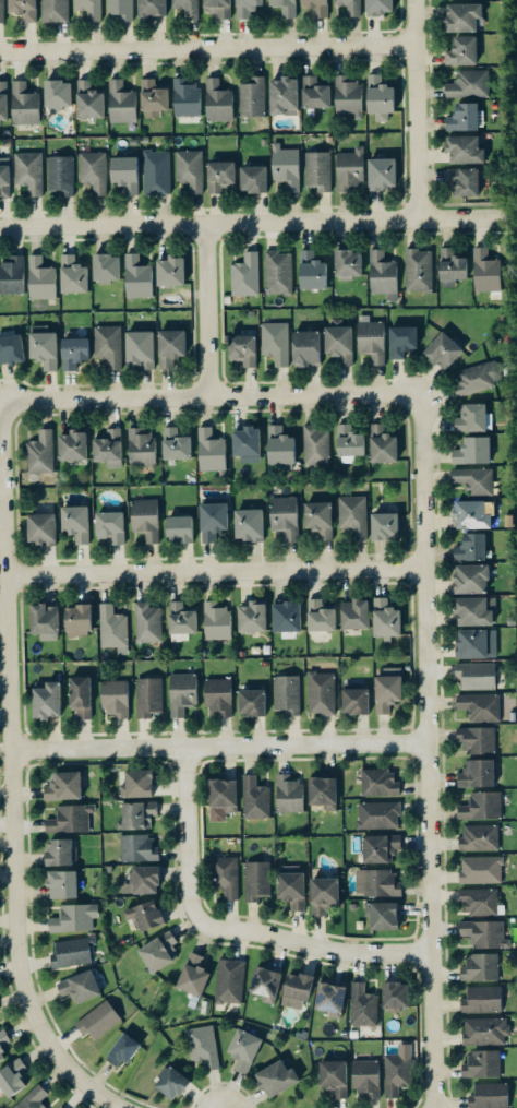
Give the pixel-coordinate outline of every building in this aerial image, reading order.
[(37,0),(8,0),(9,16),(23,15),(23,24),(37,23),(37,0)] [(43,23),(69,22),(69,0),(42,0),(43,23)] [(75,11),(88,11),(88,22),(102,22),(101,0),(75,0),(75,11)] [(109,22),(134,21),(134,0),(108,0),(109,22)] [(166,0),(138,0),(139,17),(167,17),(166,0)] [(173,9),(186,9),(186,21),(198,21),(198,0),(173,0),(173,9)] [(204,14),(216,14),(216,20),(231,20),(231,0),(204,0),(204,14)] [(237,20),(255,19),(254,7),(263,7),(263,0),(236,0),(237,20)] [(269,8),(283,8),(283,19),(296,19),(296,0),(269,0),(269,8)] [(301,8),(314,8),(315,20),(329,19),(329,0),(301,0),(301,8)] [(335,7),(348,7),(348,18),(362,17),(362,0),(335,0),(335,7)] [(367,16),(394,15),(393,0),(366,0),(367,16)] [(482,5),(448,4),(448,16),(445,16),(444,32),(477,33),(477,19),(482,19),(482,5)] [(477,38),(453,37),(453,51),(446,51),(446,66),(477,66),(477,38)] [(458,72),(458,84),(446,84),(446,98),(490,98),(489,71),(458,72)] [(394,88),(385,88),(385,75),(368,74),(367,114),(376,114),(375,122),(393,123),(394,88)] [(331,86),(318,86),(318,76),(303,76),(303,109),(331,109),(331,86)] [(363,78),(336,77),(335,116),(362,116),(363,78)] [(189,79),(175,78),(174,116),(200,117),(201,85),(188,85),(189,79)] [(233,90),(221,90),(221,78),(207,79),(207,122),(234,121),(233,90)] [(241,118),(266,117),(265,78),(240,78),(241,118)] [(271,116),(299,115),(298,78),(281,78),(281,81),(270,81),(271,116)] [(169,111),(168,89),(156,90),(156,79),(142,79),(143,119),(161,118),(161,111),(169,111)] [(125,80),(109,80),(110,124),(137,123),(136,92),(125,92),(125,80)] [(104,92),(90,92),(91,81),(78,81),(77,119),(103,119),(104,92)] [(12,82),(13,125),(40,125),(40,94),(27,94),(27,82),(12,82)] [(44,82),(44,110),(71,110),(70,82),(44,82)] [(478,105),(455,104),(455,117),(447,117),(447,132),(477,132),(478,105)] [(479,137),(448,138),(449,166),(485,164),(485,150),(479,150),(479,137)] [(300,150),(281,150),(281,144),(273,144),(273,182),(287,182),(288,194),(300,194),(300,150)] [(338,154),(338,191),(365,191),(364,147),(356,147),(356,154),(338,154)] [(172,195),(171,151),(144,152),(145,196),(172,195)] [(203,151),(177,152),(177,184),(190,184),(190,195),(204,195),(203,151)] [(43,198),(43,153),(15,154),(15,187),(29,186),(29,198),(43,198)] [(106,153),(80,153),(80,185),(93,185),(94,196),(107,196),(106,153)] [(332,193),(332,153),(306,153),(307,187),(318,187),(318,193),(332,193)] [(49,158),(50,197),(75,196),(74,157),(49,158)] [(139,196),(138,158),(111,158),(111,186),(126,185),(126,197),(139,196)] [(11,198),(10,159),(0,159),(0,198),(11,198)] [(396,160),(369,160),(370,191),(397,191),(396,160)] [(209,195),(224,194),(224,192),(236,192),(235,162),(208,163),(209,195)] [(267,168),(240,168),(241,194),(268,193),(267,168)] [(456,199),(480,198),(479,170),(448,171),(448,184),(456,184),(456,199)] [(489,248),(474,249),(475,293),(502,292),(501,261),(490,261),(489,248)] [(440,285),(456,284),(456,281),(468,281),(467,259),(454,259),(454,249),(440,249),(440,285)] [(398,263),(386,263),(385,250),(370,251),(371,294),(388,294),(388,302),(399,302),(398,263)] [(433,251),(407,250),(406,292),(433,292),(433,251)] [(327,290),(327,262),(313,262),(313,251),(301,251),(300,289),(327,290)] [(245,253),(245,264),(232,265),(233,297),(260,297),(259,252),(245,253)] [(293,252),(266,253),(267,296),(294,295),(293,252)] [(335,278),(362,278),(362,252),(336,252),(335,278)] [(88,266),(77,266),(76,255),(61,255),(62,294),(88,293),(88,266)] [(152,267),(140,267),(140,255),(125,255),(126,299),(153,298),(152,267)] [(25,295),(24,256),(0,257),(0,295),(25,295)] [(44,256),(29,256),(30,301),(56,300),(56,268),(44,269),(44,256)] [(94,256),(94,282),(120,282),(120,256),(94,256)] [(185,288),(185,258),(168,258),(168,261),(156,262),(157,288),(185,288)] [(385,322),(358,322),(359,354),(372,353),(372,365),(385,364),(385,322)] [(290,366),(289,323),(262,323),(263,356),(275,356),(276,366),(290,366)] [(122,369),(121,326),(94,327),(95,359),(108,358),(108,370),(122,369)] [(325,326),(326,355),(342,355),(342,365),(353,365),(352,326),(325,326)] [(406,359),(405,350),(418,349),(418,326),(391,326),(391,359),(406,359)] [(186,357),(186,329),(159,330),(160,369),(174,368),(174,357),(186,357)] [(294,366),(321,365),(320,330),(293,331),(294,366)] [(445,370),(464,349),(443,330),(424,352),(445,370)] [(126,331),(126,361),(133,361),(133,369),(154,369),(154,331),(126,331)] [(44,371),(57,371),(57,332),(30,332),(29,359),(44,359),(44,371)] [(25,362),(22,334),(0,336),(0,364),(25,362)] [(256,367),(257,335),(230,335),(229,361),(243,361),(243,367),(256,367)] [(62,339),(62,370),(78,370),(77,360),(90,360),(89,338),(62,339)] [(459,395),(505,384),(500,360),(453,371),(459,395)] [(463,404),(464,418),(455,418),(455,432),(487,431),(487,429),(493,428),(493,418),(488,418),(487,403),(463,404)] [(365,433),(354,433),(354,424),(340,423),(339,463),(354,464),(354,455),(364,455),(365,433)] [(372,462),(398,461),(397,434),(385,434),(385,423),(371,423),(372,462)] [(331,465),(330,424),(304,425),(305,466),(331,465)] [(284,425),(268,425),(269,464),(283,464),(283,470),(295,470),(295,435),(284,435),(284,425)] [(213,439),(213,426),(199,427),(200,471),(226,470),(225,438),(213,439)] [(261,463),(260,426),(244,426),(244,430),(233,430),(233,455),(242,455),(242,463),(261,463)] [(144,427),(129,428),(130,465),(156,464),(155,434),(144,434),(144,427)] [(191,435),(178,436),(178,427),(163,427),(164,459),(192,459),(191,435)] [(55,473),(53,428),(39,429),(40,441),(27,441),(28,473),(55,473)] [(94,461),(107,461),(107,468),(123,468),(122,428),(108,428),(109,438),(94,438),(94,461)] [(60,460),(87,459),(86,430),(69,430),(69,434),(59,434),(60,460)] [(453,450),(453,463),(492,463),(491,436),(463,436),(463,450),(453,450)] [(500,495),(500,482),(494,482),(494,469),(453,470),(453,484),(466,483),(466,495),(500,495)] [(368,540),(367,496),(339,497),(340,529),(354,529),(354,540),(368,540)] [(271,498),(272,531),(285,530),(285,540),(299,540),(298,497),(271,498)] [(131,500),(132,532),(145,531),(146,543),(160,543),(158,499),(131,500)] [(491,528),(491,516),(495,516),(495,500),(455,501),(456,528),(491,528)] [(227,502),(200,503),(202,542),(216,542),(216,531),(228,531),(227,502)] [(332,502),(305,502),(305,530),(318,530),(319,541),(333,540),(332,502)] [(76,533),(76,544),(90,544),(89,505),(61,506),(62,533),(76,533)] [(235,540),(264,540),(264,509),(235,509),(235,540)] [(124,511),(95,512),(96,539),(110,539),(110,544),(125,544),(124,511)] [(55,513),(27,514),(27,544),(56,544),(55,513)] [(399,513),(372,513),(372,539),(399,539),(399,513)] [(166,516),(167,538),(177,538),(178,542),(194,542),(193,515),(166,516)] [(486,560),(486,533),(463,533),(463,546),(455,546),(455,560),(486,560)] [(455,594),(489,593),(489,564),(455,565),(455,594)] [(389,597),(373,598),(374,636),(384,636),(384,639),(401,638),(401,608),(389,608),(389,597)] [(456,625),(495,626),(496,598),(456,597),(456,625)] [(308,630),(336,631),(336,608),(322,608),(322,599),(309,599),(308,630)] [(341,601),(342,629),(369,628),(369,600),(341,601)] [(197,633),(197,610),(185,610),(184,601),(169,602),(170,642),(189,641),(189,633),(197,633)] [(204,602),(205,640),(231,639),(230,607),(219,607),(219,601),(204,602)] [(273,602),(273,632),(302,631),(301,601),(273,602)] [(162,642),(162,607),(150,608),(150,602),(136,602),(136,642),(162,642)] [(266,632),(266,602),(249,602),(249,606),(238,606),(239,633),(266,632)] [(129,655),(128,614),(114,614),(114,603),(101,603),(101,648),(118,647),(118,655),(129,655)] [(58,604),(29,605),(30,633),(40,633),(40,641),(59,641),(58,604)] [(90,604),(65,605),(66,637),(91,636),(90,604)] [(497,657),(497,629),(457,630),(458,658),(497,657)] [(496,664),(456,664),(456,679),(462,679),(462,690),(496,689),(496,664)] [(391,714),(391,702),(403,702),(402,668),(384,668),(384,676),(376,676),(376,714),(391,714)] [(336,673),(309,673),(309,714),(335,714),(336,673)] [(185,718),(185,707),(198,706),(198,674),(171,675),(171,718),(185,718)] [(91,676),(70,677),(70,711),(78,711),(78,720),(92,720),(91,676)] [(300,676),(275,676),(276,715),(301,714),(300,676)] [(138,718),(153,718),(153,714),(163,713),(163,678),(138,679),(138,718)] [(233,716),(232,679),(205,680),(206,717),(233,716)] [(129,681),(101,681),(102,712),(115,712),(115,719),(130,719),(129,681)] [(45,687),(32,687),(33,719),(49,719),(49,716),(61,716),(60,682),(45,682),(45,687)] [(370,713),(369,688),(342,689),(343,714),(370,713)] [(239,690),(240,716),(266,715),(265,689),(239,690)] [(458,694),(457,709),(469,709),(469,722),(501,723),(501,695),(458,694)] [(496,753),(495,727),(457,728),(458,742),(463,741),(463,754),(496,753)] [(495,759),(466,760),(466,773),(457,773),(458,787),(495,786),(495,759)] [(122,798),(155,797),(154,769),(126,770),(126,784),(121,784),(122,798)] [(401,795),(401,781),(395,781),(395,769),(362,770),(363,796),(401,795)] [(45,800),(81,799),(81,771),(53,772),(53,784),(44,784),(45,800)] [(303,780),(292,780),(292,774),(276,774),(277,813),(304,812),(303,780)] [(271,818),(270,786),(257,786),(257,775),(243,775),(244,819),(271,818)] [(309,804),(324,804),(324,811),(337,811),(337,777),(309,777),(309,804)] [(237,779),(208,779),(209,806),(225,806),(225,813),(237,813),(237,779)] [(503,818),(502,791),(470,792),(470,805),(458,805),(459,819),(503,818)] [(152,829),(152,817),(159,817),(159,802),(121,802),(122,830),(152,829)] [(400,802),(359,803),(360,829),(401,828),(400,802)] [(95,804),(57,805),(57,819),(45,819),(46,833),(90,832),(89,813),(95,813),(95,804)] [(499,825),(465,825),(465,837),(459,837),(460,852),(500,852),(499,825)] [(160,861),(160,847),(154,847),(154,835),(122,836),(122,862),(160,861)] [(364,863),(393,863),(393,853),(402,853),(402,835),(364,836),(364,863)] [(78,864),(78,847),(72,847),(72,839),(46,840),(47,865),(78,864)] [(238,857),(214,857),(215,890),(225,889),(225,900),(239,900),(238,857)] [(461,884),(503,884),(503,857),(461,857),(461,884)] [(246,902),(260,902),(260,897),(271,897),(271,862),(247,862),(246,902)] [(158,866),(132,867),(133,883),(122,883),(123,894),(159,894),(158,866)] [(356,895),(403,896),(403,882),(397,882),(397,871),(357,870),(356,895)] [(77,898),(77,871),(47,871),(48,888),(51,887),(51,898),(77,898)] [(305,911),(306,873),(278,872),(278,900),(292,900),(292,911),(305,911)] [(312,916),(329,916),(329,906),(339,906),(338,878),(312,878),(312,916)] [(498,890),(462,890),(462,916),(499,915),(498,890)] [(127,920),(136,917),(140,931),(163,925),(156,900),(124,909),(127,920)] [(366,919),(371,918),(371,931),(401,930),(401,915),(398,915),(397,902),(365,903),(366,919)] [(99,904),(61,905),(61,918),(49,918),(50,932),(94,931),(94,919),(99,919),(99,904)] [(505,940),(505,921),(460,922),(460,937),(473,936),(473,949),(511,948),(511,940),(505,940)] [(178,943),(170,930),(138,950),(152,974),(179,957),(172,946),(178,943)] [(95,962),(91,937),(54,943),(56,954),(50,955),(53,969),(95,962)] [(177,988),(201,997),(210,972),(201,969),(205,957),(190,951),(177,988)] [(500,981),(500,954),(466,955),(467,967),(461,967),(462,981),(500,981)] [(247,962),(220,959),(216,1002),(242,1005),(247,962)] [(276,1005),(281,971),(254,968),(251,995),(264,997),(263,1003),(276,1005)] [(100,996),(94,971),(57,981),(61,998),(74,994),(76,1002),(100,996)] [(286,973),(283,1006),(307,1009),(311,976),(286,973)] [(378,1026),(379,994),(366,994),(367,982),(352,982),(352,1026),(378,1026)] [(410,1008),(409,982),(383,983),(383,1008),(410,1008)] [(345,985),(318,984),(316,1010),(330,1010),(330,1019),(344,1019),(345,985)] [(502,1013),(502,987),(468,987),(468,999),(462,999),(462,1013),(502,1013)] [(89,1032),(95,1040),(122,1020),(107,1000),(75,1024),(84,1036),(89,1032)] [(465,1019),(465,1045),(509,1045),(508,1018),(465,1019)] [(206,1061),(207,1070),(219,1069),(215,1027),(188,1029),(190,1062),(206,1061)] [(238,1058),(234,1070),(249,1075),(261,1037),(236,1029),(228,1055),(238,1058)] [(7,1031),(0,1033),(0,1062),(6,1060),(1,1047),(12,1044),(7,1031)] [(139,1044),(124,1033),(105,1059),(120,1070),(139,1044)] [(385,1056),(386,1098),(400,1098),(399,1087),(412,1086),(411,1044),(398,1044),(399,1055),(385,1056)] [(501,1051),(468,1052),(469,1064),(463,1064),(463,1078),(502,1077),(501,1051)] [(19,1057),(0,1071),(0,1086),(8,1099),(27,1085),(20,1075),(28,1070),(19,1057)] [(293,1067),(287,1071),(282,1060),(255,1073),(268,1099),(301,1082),(293,1067)] [(353,1061),(354,1094),(367,1093),(367,1099),(381,1099),(380,1060),(353,1061)] [(347,1061),(320,1062),(320,1089),(334,1089),(334,1099),(348,1099),(347,1061)] [(155,1088),(176,1101),(189,1079),(168,1066),(155,1088)] [(41,1103),(50,1095),(40,1084),(14,1107),(47,1107),(41,1103)] [(475,1096),(469,1095),(469,1107),(509,1107),(509,1084),(475,1084),(475,1096)]
